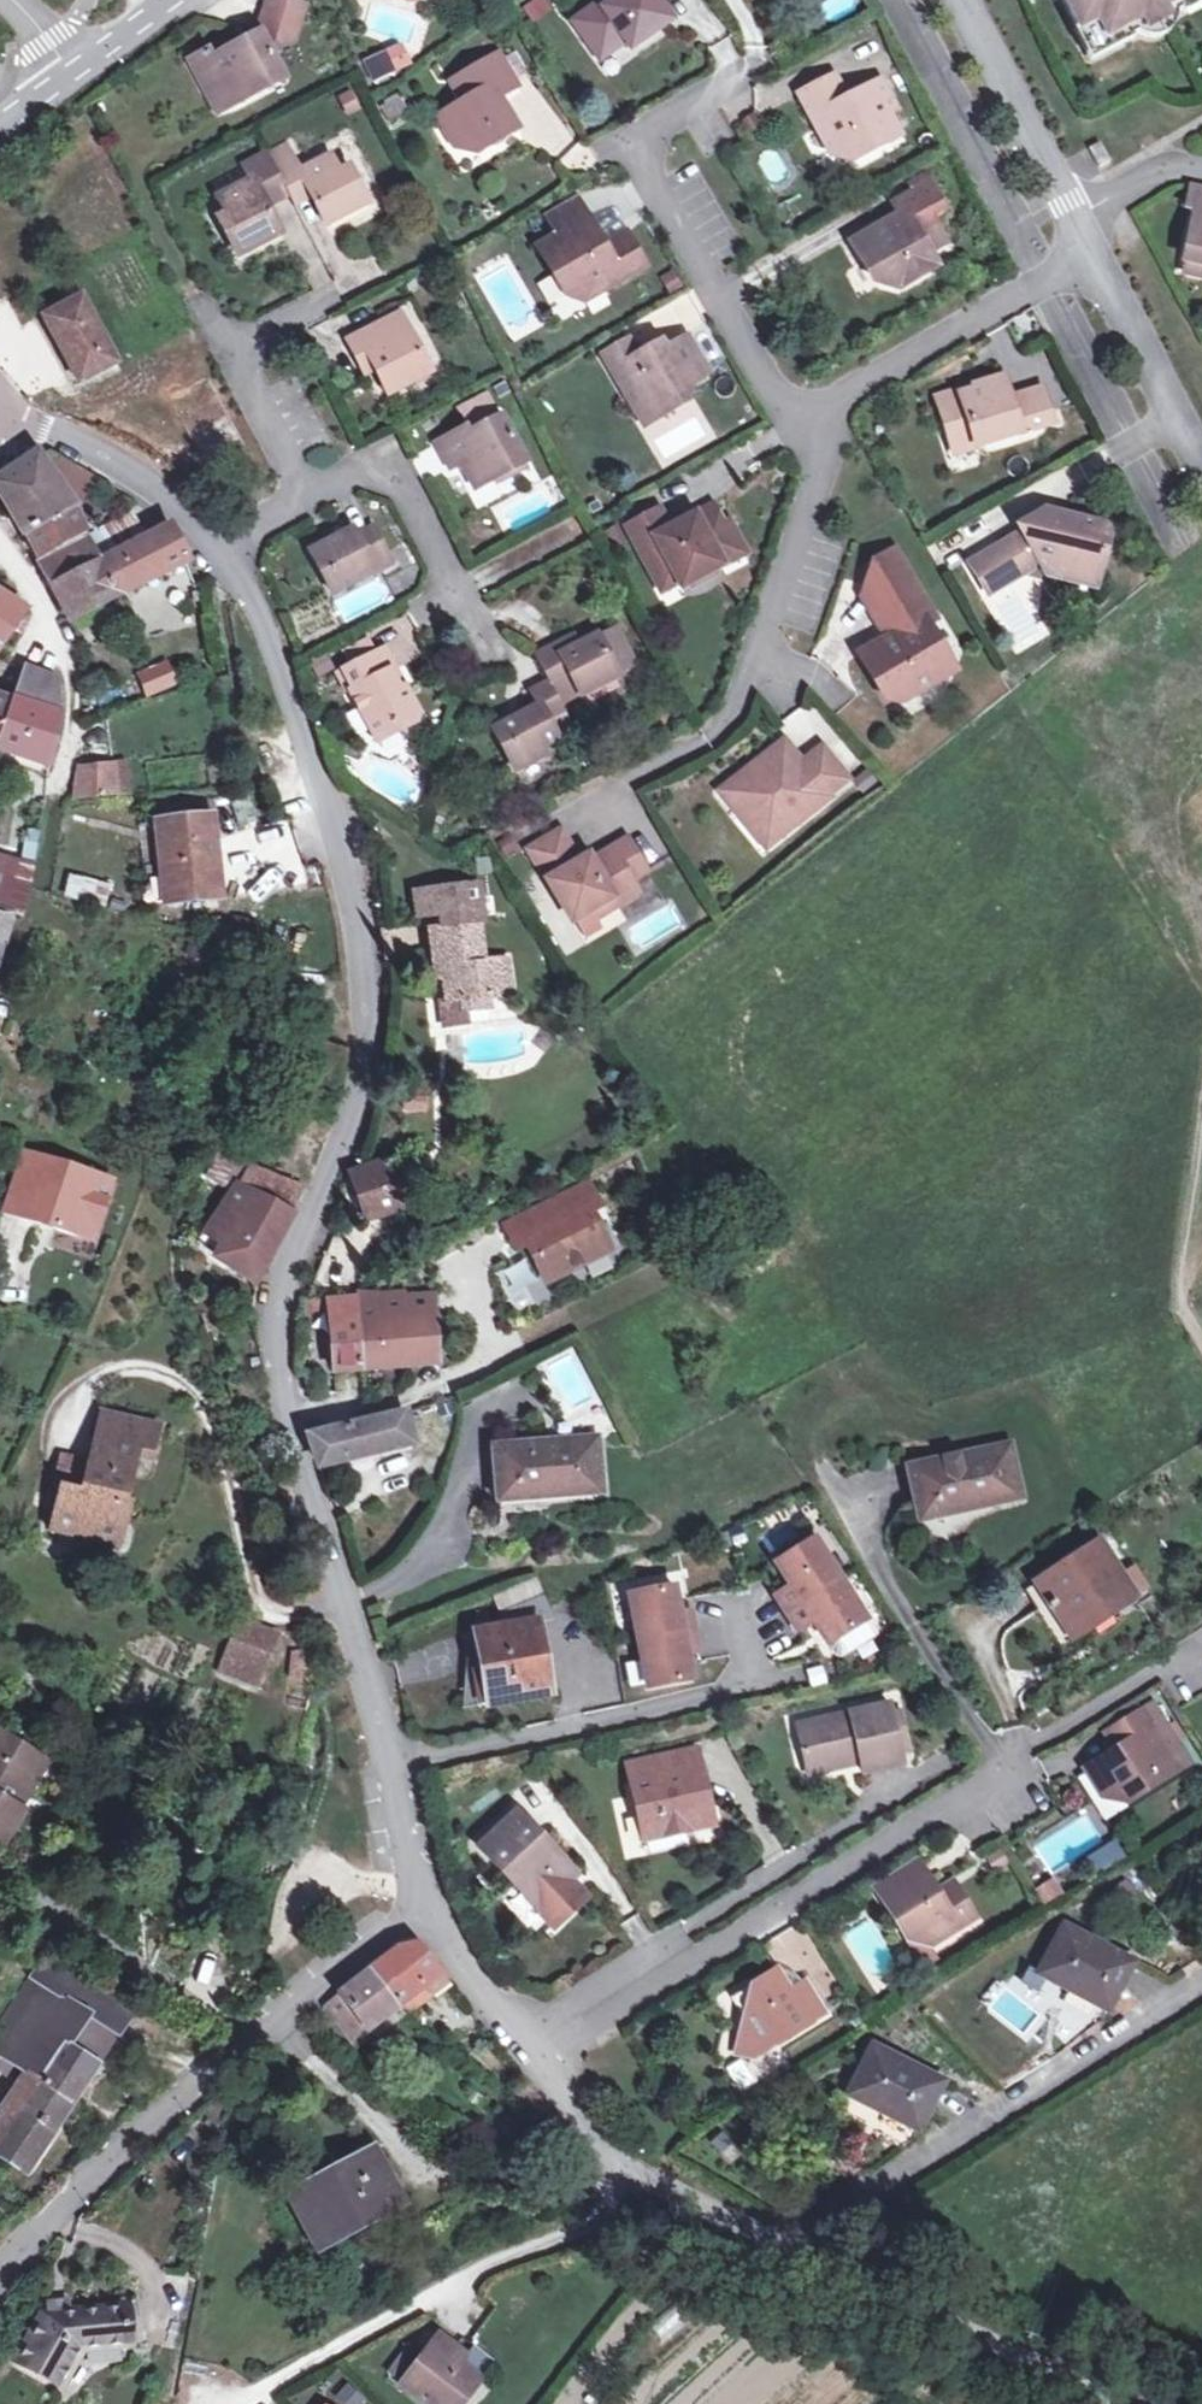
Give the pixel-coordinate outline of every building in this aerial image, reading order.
[(265,10),(299,24),(306,7),(288,0),(269,0),(265,10)] [(526,5),(533,23),(556,14),(550,0),(539,0),(526,5)] [(605,8),(602,3),(575,22),(601,59),(627,41),(632,48),(672,20),(658,0),(616,0),(605,8)] [(1080,30),(1082,28),(1091,45),(1127,26),(1133,38),(1138,34),(1140,36),(1143,37),(1145,38),(1148,39),(1151,39),(1154,39),(1156,39),(1159,38),(1161,38),(1163,37),(1165,36),(1167,34),(1169,33),(1170,31),(1172,30),(1173,28),(1174,26),(1176,23),(1176,22),(1177,19),(1178,13),(1183,11),(1177,0),(1064,0),(1080,30)] [(1183,11),(1201,1),(1201,0),(1177,0),(1183,11)] [(211,57),(206,49),(188,60),(204,90),(222,80),(234,103),(253,92),(250,86),(280,70),(270,52),(292,40),(299,24),(265,10),(257,28),(259,31),(236,44),(211,57)] [(1127,26),(1091,45),(1097,56),(1133,38),(1127,26)] [(376,85),(416,69),(407,46),(367,62),(376,85)] [(465,103),(439,118),(453,141),(478,153),(519,129),(507,109),(503,111),(496,99),(518,86),(500,55),(453,82),(465,103)] [(801,95),(829,147),(841,140),(852,161),(913,129),(902,108),(909,104),(894,75),(860,93),(848,70),(801,95)] [(217,112),(234,103),(222,80),(204,90),(217,112)] [(381,108),(394,127),(413,115),(400,95),(381,108)] [(841,140),(829,147),(833,155),(852,161),(841,140)] [(217,196),(226,212),(216,218),(237,255),(280,231),(261,196),(283,184),(290,197),(309,186),(328,221),(369,200),(350,164),(341,168),(331,151),(300,168),(286,142),(267,152),(243,164),(251,178),(217,196)] [(865,262),(870,259),(884,284),(901,289),(940,265),(932,251),(948,242),(932,215),(947,206),(932,180),(896,201),(904,222),(885,233),(881,224),(853,241),(865,262)] [(1186,198),(1183,216),(1190,218),(1182,269),(1201,273),(1201,201),(1186,198)] [(558,230),(587,213),(579,200),(550,217),(558,230)] [(589,284),(607,289),(647,267),(628,233),(606,246),(587,213),(558,230),(561,235),(540,247),(569,297),(589,284)] [(1182,269),(1180,282),(1201,285),(1201,273),(1182,269)] [(589,284),(569,297),(575,308),(607,289),(589,284)] [(92,378),(116,365),(82,299),(42,319),(78,385),(92,378)] [(355,358),(366,352),(387,392),(430,370),(399,311),(346,339),(355,358)] [(615,371),(634,403),(639,399),(656,404),(664,417),(690,401),(695,383),(710,374),(689,337),(667,350),(663,343),(615,371)] [(121,375),(116,365),(92,378),(97,388),(121,375)] [(939,397),(954,445),(975,438),(978,447),(1055,422),(1045,388),(1012,398),(1006,377),(977,386),(978,390),(963,395),(962,390),(939,397)] [(647,426),(664,417),(656,404),(639,399),(634,403),(647,426)] [(502,414),(470,431),(467,425),(436,442),(450,467),(462,461),(475,488),(526,460),(502,414)] [(975,438),(954,445),(956,453),(978,447),(975,438)] [(92,532),(107,560),(101,563),(73,510),(109,488),(53,457),(40,465),(34,456),(0,480),(0,496),(24,539),(70,621),(187,563),(168,528),(144,540),(132,517),(102,533),(99,528),(92,532)] [(250,491),(256,502),(268,495),(262,485),(250,491)] [(236,515),(254,505),(248,493),(229,503),(236,515)] [(718,554),(741,541),(731,522),(726,524),(716,506),(685,523),(687,527),(674,534),(670,525),(661,510),(630,526),(660,583),(677,574),(682,583),(684,588),(692,583),(694,587),(718,574),(716,571),(725,566),(723,564),(718,554)] [(1025,532),(971,564),(990,595),(1023,576),(1027,564),(1040,556),(1051,559),(1050,564),(1099,577),(1111,528),(1062,515),(1060,520),(1044,515),(1042,524),(1033,522),(1023,528),(1025,532)] [(670,525),(674,534),(687,527),(685,523),(682,518),(670,525)] [(351,528),(309,551),(331,594),(389,564),(370,525),(354,534),(351,528)] [(741,541),(718,554),(723,564),(747,552),(741,541)] [(878,562),(866,598),(884,629),(901,623),(902,627),(902,631),(897,635),(890,640),(862,656),(887,698),(900,690),(905,699),(936,681),(930,671),(949,660),(928,624),(935,620),(895,552),(878,562)] [(1051,559),(1040,556),(1047,577),(1096,589),(1099,577),(1050,564),(1051,559)] [(682,583),(677,574),(660,583),(664,592),(682,583)] [(23,612),(0,596),(0,647),(23,612)] [(613,625),(578,644),(567,650),(562,640),(533,656),(547,682),(532,691),(539,705),(492,731),(515,771),(547,755),(542,747),(558,738),(572,731),(566,718),(563,713),(556,699),(576,689),(579,695),(618,675),(615,669),(631,660),(613,625)] [(567,650),(578,644),(573,634),(562,640),(567,650)] [(351,667),(371,656),(363,640),(343,650),(351,667)] [(384,649),(371,656),(351,667),(341,672),(352,689),(349,693),(373,737),(395,726),(398,732),(414,723),(418,713),(404,687),(397,691),(388,674),(395,670),(384,649)] [(949,660),(930,671),(936,681),(955,670),(949,660)] [(165,665),(140,674),(149,697),(172,687),(165,665)] [(47,765),(63,716),(59,684),(24,671),(14,698),(12,704),(0,699),(0,748),(47,765)] [(805,756),(826,740),(802,709),(782,725),(805,756)] [(788,741),(781,746),(799,768),(806,769),(829,752),(825,748),(805,764),(788,741)] [(799,768),(781,746),(724,792),(740,812),(761,808),(783,837),(832,798),(830,795),(851,780),(829,752),(806,769),(799,768)] [(127,762),(115,763),(119,793),(130,792),(127,762)] [(119,793),(115,763),(78,767),(74,797),(119,793)] [(761,808),(740,812),(769,848),(783,837),(761,808)] [(206,866),(218,865),(212,818),(157,824),(167,905),(209,901),(206,866)] [(598,866),(595,862),(592,856),(583,862),(565,830),(532,848),(574,922),(595,910),(615,899),(619,907),(642,893),(635,880),(650,871),(631,840),(605,855),(608,861),(598,866)] [(28,832),(26,843),(37,846),(38,834),(28,832)] [(24,843),(22,864),(34,868),(37,846),(26,843),(24,843)] [(608,861),(605,855),(595,862),(598,866),(608,861)] [(22,864),(0,857),(0,910),(23,916),(29,889),(34,868),(22,864)] [(110,910),(116,886),(72,876),(67,900),(110,910)] [(463,1002),(486,999),(508,996),(504,963),(482,965),(476,922),(479,922),(473,886),(412,894),(415,922),(436,919),(437,925),(428,928),(433,971),(441,970),(445,1004),(435,1005),(439,1031),(463,1026),(461,1014),(464,1013),(463,1002)] [(388,902),(398,900),(396,887),(386,888),(388,902)] [(619,907),(615,899),(595,910),(600,918),(619,907)] [(12,921),(0,918),(0,964),(12,921)] [(488,1010),(486,999),(463,1002),(464,1013),(488,1010)] [(259,1128),(245,1158),(285,1177),(299,1149),(259,1128)] [(425,1135),(388,1154),(400,1187),(418,1179),(413,1163),(433,1151),(425,1135)] [(23,1151),(4,1212),(42,1224),(46,1212),(58,1216),(55,1227),(94,1240),(113,1179),(23,1151)] [(400,1187),(388,1154),(377,1160),(378,1166),(349,1174),(365,1224),(408,1209),(400,1187)] [(222,1159),(214,1171),(228,1179),(235,1166),(222,1159)] [(437,1166),(442,1180),(449,1178),(444,1164),(437,1166)] [(220,1257),(218,1261),(254,1284),(301,1191),(248,1171),(206,1237),(219,1246),(214,1253),(220,1257)] [(502,1229),(514,1252),(523,1247),(542,1285),(606,1253),(587,1215),(597,1210),(585,1187),(502,1229)] [(46,1212),(42,1224),(55,1227),(58,1216),(46,1212)] [(316,1267),(336,1274),(352,1229),(333,1222),(316,1267)] [(330,1371),(361,1369),(386,1367),(437,1364),(434,1297),(382,1300),(357,1302),(326,1303),(330,1371)] [(566,1417),(602,1401),(579,1352),(544,1368),(566,1417)] [(405,1410),(390,1414),(364,1420),(308,1435),(318,1469),(413,1446),(405,1410)] [(104,1415),(92,1466),(86,1491),(65,1486),(62,1497),(53,1530),(119,1546),(130,1503),(124,1501),(137,1449),(154,1453),(159,1427),(104,1415)] [(513,1485),(514,1501),(601,1495),(597,1441),(561,1443),(562,1447),(545,1448),(545,1444),(492,1448),(496,1486),(513,1485)] [(932,1501),(936,1517),(1018,1499),(1008,1447),(973,1454),(973,1458),(956,1462),(955,1458),(906,1468),(913,1506),(932,1501)] [(86,1491),(92,1466),(64,1461),(57,1495),(62,1497),(65,1486),(86,1491)] [(497,1502),(514,1501),(513,1485),(496,1486),(497,1502)] [(917,1521),(936,1517),(932,1501),(913,1506),(917,1521)] [(774,1595),(786,1614),(840,1580),(828,1561),(813,1538),(775,1562),(790,1585),(774,1595)] [(1103,1605),(1110,1616),(1135,1600),(1098,1543),(1034,1584),(1063,1629),(1103,1605)] [(643,1576),(645,1590),(686,1585),(684,1571),(643,1576)] [(864,1619),(850,1596),(840,1580),(786,1614),(796,1630),(812,1619),(827,1642),(864,1619)] [(494,1599),(500,1615),(542,1599),(535,1583),(494,1599)] [(1063,1629),(1034,1584),(1024,1591),(1061,1648),(1110,1616),(1103,1605),(1063,1629)] [(690,1613),(679,1616),(674,1590),(629,1599),(634,1625),(638,1643),(694,1632),(690,1613)] [(876,1636),(864,1619),(827,1642),(838,1660),(876,1636)] [(240,1623),(225,1660),(261,1674),(275,1637),(240,1623)] [(537,1624),(479,1633),(484,1668),(474,1669),(480,1706),(498,1703),(549,1694),(537,1624)] [(692,1682),(686,1656),(699,1654),(694,1632),(638,1643),(642,1665),(648,1691),(692,1682)] [(484,1668),(479,1633),(469,1635),(474,1669),(484,1668)] [(292,1653),(290,1676),(307,1676),(304,1652),(292,1653)] [(261,1674),(225,1660),(220,1672),(256,1685),(261,1674)] [(1124,1742),(1115,1748),(1085,1767),(1103,1797),(1116,1788),(1124,1801),(1176,1770),(1153,1730),(1159,1727),(1147,1706),(1115,1726),(1124,1742)] [(909,1767),(906,1758),(896,1715),(894,1707),(800,1729),(811,1774),(860,1762),(864,1777),(909,1767)] [(896,1715),(906,1758),(917,1755),(907,1713),(896,1715)] [(1105,1732),(1115,1748),(1124,1742),(1115,1726),(1105,1732)] [(21,1814),(13,1809),(42,1759),(0,1735),(0,1850),(21,1814)] [(699,1754),(659,1763),(662,1779),(702,1770),(699,1754)] [(51,1765),(42,1759),(13,1809),(21,1814),(51,1765)] [(716,1831),(702,1770),(662,1779),(659,1763),(637,1768),(640,1785),(632,1787),(644,1846),(716,1831)] [(628,1769),(632,1787),(640,1785),(637,1768),(628,1769)] [(418,1819),(424,1844),(435,1841),(428,1816),(418,1819)] [(522,1898),(526,1893),(544,1912),(573,1884),(578,1880),(518,1816),(479,1853),(522,1898)] [(1120,1842),(1092,1858),(1102,1876),(1131,1860),(1120,1842)] [(875,1886),(908,1939),(919,1932),(927,1945),(971,1917),(952,1885),(938,1895),(916,1860),(875,1886)] [(1061,1881),(1038,1892),(1047,1909),(1069,1897),(1061,1881)] [(588,1900),(573,1884),(544,1912),(540,1915),(555,1931),(588,1900)] [(1062,1927),(1038,1974),(1107,2010),(1131,1963),(1062,1927)] [(428,1989),(444,1976),(415,1942),(395,1947),(366,1969),(320,2005),(355,2051),(373,2038),(369,2032),(399,2010),(407,2016),(433,1996),(428,1989)] [(0,2025),(0,2058),(14,2067),(23,2074),(0,2108),(0,2157),(11,2164),(22,2148),(37,2158),(99,2066),(66,2045),(86,2016),(119,2037),(136,2010),(41,1962),(0,2025)] [(749,1984),(743,2014),(735,2051),(751,2054),(820,2010),(802,1981),(789,1989),(781,1988),(783,1980),(775,1967),(749,1984)] [(445,1975),(444,1976),(428,1989),(433,1996),(451,1982),(445,1975)] [(743,2014),(749,1984),(730,1996),(743,2014)] [(99,2066),(119,2037),(86,2016),(66,2045),(99,2066)] [(916,2129),(941,2083),(916,2070),(871,2048),(847,2095),(916,2129)] [(916,2070),(941,2083),(949,2066),(924,2054),(916,2070)] [(0,2058),(0,2073),(6,2078),(14,2067),(0,2058)] [(212,2102),(228,2111),(233,2087),(212,2102)] [(534,2098),(524,2106),(537,2116),(543,2111),(534,2098)] [(22,2148),(11,2164),(26,2175),(37,2158),(22,2148)] [(376,2151),(291,2196),(317,2246),(402,2200),(376,2151)] [(775,2186),(769,2198),(791,2207),(796,2195),(775,2186)] [(638,2215),(634,2223),(649,2231),(653,2223),(638,2215)] [(137,2302),(127,2309),(130,2346),(140,2345),(137,2302)] [(50,2304),(51,2315),(71,2313),(69,2303),(50,2304)] [(71,2313),(51,2315),(45,2315),(18,2362),(61,2385),(81,2348),(130,2346),(127,2309),(71,2313)] [(421,2358),(401,2386),(425,2403),(463,2403),(480,2381),(459,2366),(447,2357),(454,2348),(438,2335),(421,2358)] [(466,2357),(454,2348),(447,2357),(459,2366),(466,2357)] [(401,2386),(421,2358),(409,2349),(389,2377),(401,2386)]
